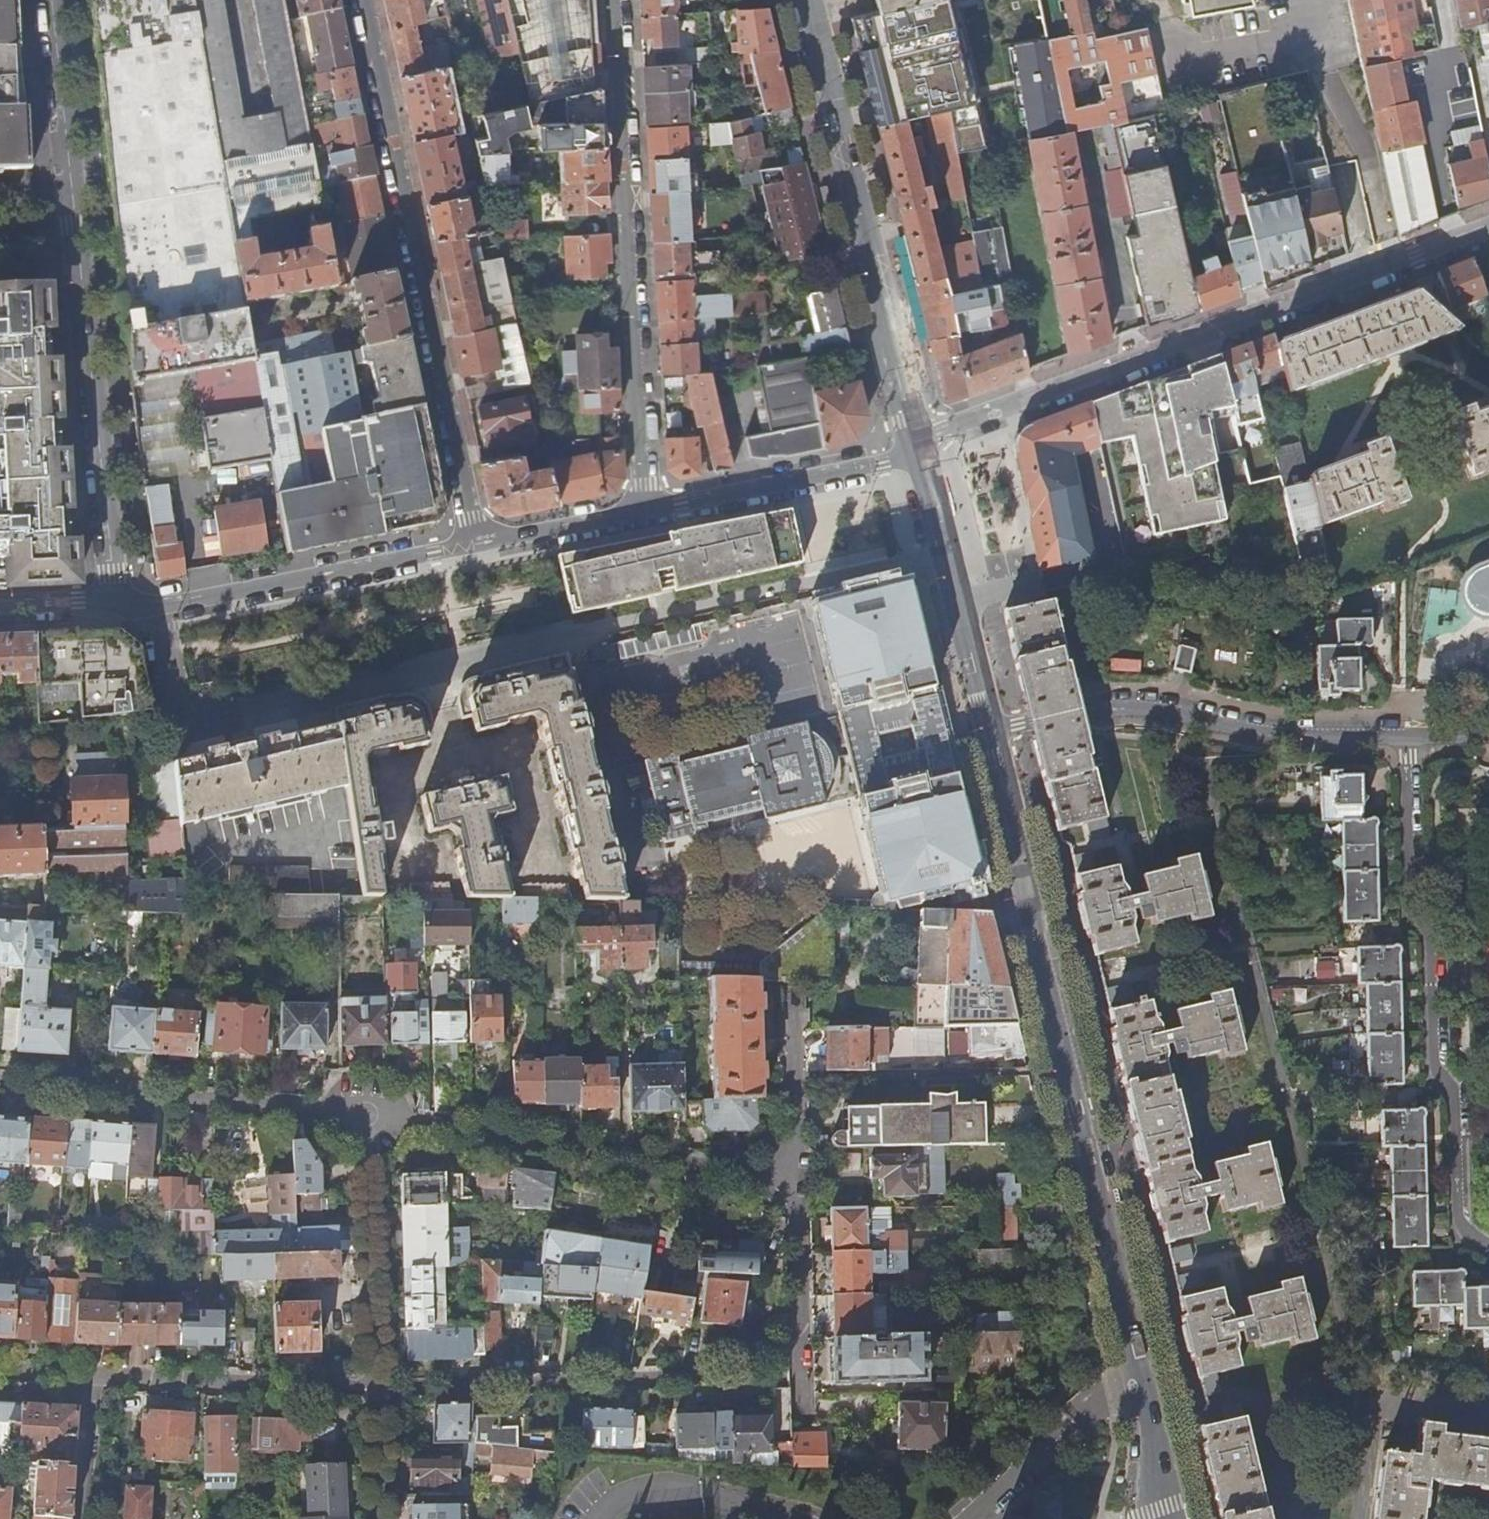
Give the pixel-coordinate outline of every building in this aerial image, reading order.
[(3,167),(2,141),(26,140),(23,111),(11,112),(10,99),(15,98),(18,97),(21,92),(20,73),(12,0),(0,0),(0,167),(3,167)] [(99,55),(98,55),(117,237),(124,308),(242,288),(234,245),(227,199),(221,169),(204,69),(193,0),(93,0),(99,55)] [(204,69),(221,169),(311,153),(312,152),(311,145),(307,127),(298,79),(296,67),(292,50),(287,21),(283,0),(193,0),(204,69)] [(339,0),(295,0),(299,19),(307,17),(341,9),(339,0)] [(390,25),(391,29),(412,24),(421,22),(416,0),(385,0),(390,25)] [(483,21),(467,25),(475,61),(517,52),(505,2),(505,0),(478,0),(483,21)] [(505,2),(517,52),(518,52),(529,102),(545,99),(564,94),(564,96),(592,89),(591,73),(600,72),(598,41),(590,42),(588,0),(505,0),(505,2)] [(596,0),(588,0),(590,42),(598,41),(596,0)] [(641,17),(676,14),(676,13),(675,0),(640,0),(641,17)] [(738,8),(766,6),(765,0),(736,0),(738,8)] [(962,12),(959,0),(924,0),(877,12),(850,18),(871,102),(885,98),(885,97),(925,88),(919,64),(971,51),(962,12)] [(924,0),(874,0),(877,12),(924,0)] [(1032,140),(1069,133),(1049,38),(1041,0),(999,0),(1000,3),(1008,43),(1019,41),(1025,63),(1012,66),(1014,77),(1027,75),(1034,108),(952,124),(957,154),(990,149),(1032,140)] [(1000,3),(999,0),(959,0),(962,12),(1000,3)] [(1128,121),(1119,81),(1158,72),(1149,27),(1128,32),(1098,38),(1090,0),(1066,0),(1074,33),(1049,38),(1069,133),(1073,133),(1106,126),(1114,125),(1128,121)] [(1197,9),(1245,0),(1195,0),(1197,9)] [(1349,1),(1363,66),(1396,59),(1404,56),(1399,32),(1409,30),(1406,17),(1396,19),(1392,0),(1352,0),(1349,1)] [(1460,26),(1479,23),(1488,21),(1488,0),(1455,0),(1460,26)] [(948,110),(952,124),(1034,108),(1027,75),(1014,77),(1012,66),(1025,63),(1019,41),(1008,43),(1000,3),(962,12),(971,51),(919,64),(925,88),(931,113),(948,110)] [(738,8),(710,11),(712,29),(732,28),(733,52),(741,51),(752,50),(776,48),(773,34),(766,6),(738,8)] [(347,39),(341,9),(307,17),(312,46),(347,39)] [(676,14),(676,20),(696,19),(695,12),(676,13),(676,14)] [(641,17),(643,36),(653,35),(653,45),(677,43),(676,20),(676,14),(641,17)] [(1479,23),(1485,55),(1484,55),(1485,65),(1488,64),(1488,24),(1488,21),(1479,23)] [(412,24),(391,29),(401,77),(422,72),(412,24)] [(353,68),(347,39),(312,46),(318,75),(353,68)] [(687,49),(687,65),(688,65),(714,63),(713,53),(713,47),(687,49)] [(752,50),(758,86),(763,113),(791,106),(776,48),(752,50)] [(1396,59),(1363,66),(1372,111),(1380,110),(1414,103),(1413,97),(1405,98),(1396,59)] [(1485,65),(1469,68),(1482,132),(1488,131),(1488,64),(1485,65)] [(687,65),(644,68),(646,94),(689,91),(688,65),(687,65)] [(360,101),(353,68),(318,75),(298,79),(307,127),(320,124),(363,116),(360,101)] [(409,114),(414,141),(450,134),(456,132),(442,68),(422,72),(401,77),(409,114)] [(565,124),(603,122),(601,87),(592,89),(564,96),(565,124)] [(1248,88),(1202,99),(1217,162),(1231,159),(1225,132),(1257,124),(1248,88)] [(689,91),(646,94),(648,128),(684,126),(684,120),(694,119),(693,91),(689,91)] [(525,103),(528,124),(530,124),(530,127),(537,127),(546,125),(545,99),(529,102),(525,103)] [(474,140),(475,142),(477,152),(507,150),(503,134),(511,129),(528,124),(525,103),(479,114),(485,137),(474,140)] [(1380,110),(1372,111),(1398,236),(1438,222),(1421,142),(1423,141),(1415,103),(1414,103),(1380,110)] [(763,113),(762,113),(766,128),(794,119),(791,106),(763,113)] [(965,196),(957,154),(952,124),(948,110),(931,113),(927,114),(940,180),(945,182),(948,182),(951,199),(965,196)] [(762,113),(750,117),(754,131),(761,129),(766,128),(762,113)] [(472,129),(474,140),(485,137),(479,114),(469,117),(472,129)] [(1171,308),(1197,303),(1192,279),(1158,115),(1128,121),(1114,125),(1120,153),(1120,154),(1123,167),(1111,170),(1111,171),(1107,172),(1114,219),(1133,215),(1137,233),(1128,236),(1145,318),(1154,316),(1155,319),(1172,316),(1171,308)] [(320,124),(322,143),(334,141),(337,154),(370,147),(363,116),(320,124)] [(459,119),(462,131),(472,129),(469,117),(459,119)] [(733,138),(739,173),(775,166),(773,152),(765,153),(761,129),(754,131),(750,117),(730,122),(731,123),(733,138)] [(941,358),(960,354),(959,349),(948,293),(962,291),(983,287),(974,244),(938,251),(927,205),(935,203),(935,202),(939,201),(937,192),(932,193),(930,182),(922,184),(916,158),(913,149),(923,147),(920,137),(911,139),(906,118),(877,124),(911,262),(921,301),(935,358),(941,358)] [(561,148),(604,145),(603,122),(565,124),(546,125),(537,127),(538,148),(561,147),(561,148)] [(731,123),(710,124),(711,140),(733,138),(731,123)] [(307,127),(311,145),(322,143),(320,124),(307,127)] [(1111,155),(1120,153),(1114,125),(1106,126),(1111,155)] [(684,126),(648,128),(650,158),(687,156),(684,126)] [(462,131),(456,132),(459,145),(475,142),(474,140),(472,129),(462,131)] [(1032,140),(1070,353),(1109,339),(1106,322),(1113,321),(1111,306),(1103,307),(1093,248),(1100,247),(1097,233),(1091,234),(1080,176),(1087,175),(1084,160),(1077,162),(1073,133),(1069,133),(1032,140)] [(450,134),(414,141),(423,181),(427,202),(463,195),(450,134)] [(1488,195),(1488,165),(1483,138),(1468,142),(1472,160),(1449,164),(1457,202),(1488,195)] [(563,181),(606,178),(604,145),(561,148),(563,181)] [(341,183),(376,176),(370,147),(337,154),(335,154),(341,183)] [(773,152),(775,166),(804,161),(801,147),(773,152)] [(913,149),(916,158),(925,157),(923,147),(913,149)] [(507,150),(477,152),(484,186),(547,182),(547,172),(517,174),(517,175),(509,176),(507,150)] [(311,153),(221,169),(227,199),(316,182),(312,159),(311,153)] [(1123,167),(1120,154),(1108,157),(1111,170),(1123,167)] [(687,156),(650,158),(652,193),(688,190),(712,188),(712,181),(696,182),(696,173),(688,173),(687,156)] [(697,156),(687,156),(688,173),(696,173),(700,173),(697,156)] [(1304,236),(1307,249),(1326,244),(1324,235),(1342,231),(1329,167),(1327,158),(1289,166),(1293,186),(1304,236)] [(763,184),(782,261),(799,257),(826,250),(822,233),(819,220),(804,161),(775,166),(739,173),(741,187),(746,186),(763,184)] [(1242,193),(1238,173),(1223,177),(1234,227),(1249,225),(1242,193)] [(347,223),(384,216),(376,176),(341,183),(339,183),(347,223)] [(564,214),(608,211),(607,188),(606,178),(563,181),(562,181),(564,214)] [(316,182),(227,199),(234,245),(251,241),(248,219),(320,204),(317,187),(316,182)] [(1263,283),(1264,287),(1312,269),(1307,249),(1304,236),(1293,186),(1272,191),(1271,186),(1242,193),(1249,225),(1252,238),(1261,272),(1263,283)] [(485,190),(474,192),(478,207),(489,205),(485,190)] [(688,190),(652,193),(654,242),(692,240),(688,190)] [(463,195),(427,202),(433,230),(435,240),(465,234),(472,233),(469,219),(474,218),(471,205),(466,205),(464,194),(463,195)] [(354,282),(396,273),(384,216),(347,223),(342,224),(348,250),(342,251),(343,259),(349,258),(354,282)] [(502,224),(502,240),(532,238),(532,222),(502,224)] [(234,245),(242,288),(245,304),(337,287),(337,286),(334,274),(325,227),(308,230),(312,251),(256,261),(252,241),(251,241),(234,245)] [(1000,285),(1014,283),(1004,229),(972,236),(974,244),(983,287),(990,326),(991,328),(1008,326),(1000,285)] [(1219,251),(1229,248),(1228,244),(1225,232),(1216,235),(1219,251)] [(465,234),(435,240),(441,270),(471,264),(465,234)] [(611,262),(609,234),(565,237),(567,278),(605,276),(604,262),(611,262)] [(1232,264),(1238,289),(1263,283),(1261,272),(1252,238),(1228,244),(1229,248),(1232,264)] [(654,242),(656,276),(708,272),(716,271),(719,271),(717,250),(695,252),(694,239),(692,240),(654,242)] [(826,250),(799,257),(803,272),(830,265),(826,250)] [(1197,303),(1199,311),(1239,296),(1238,289),(1232,264),(1219,269),(1215,256),(1202,260),(1206,274),(1192,279),(1197,303)] [(1473,263),(1437,276),(1451,312),(1479,301),(1483,312),(1488,310),(1488,305),(1487,299),(1480,282),(1473,264),(1488,258),(1488,257),(1473,263)] [(471,264),(441,270),(455,335),(517,323),(510,294),(507,279),(502,258),(471,264)] [(708,272),(656,276),(657,290),(659,320),(713,316),(754,313),(765,313),(762,293),(730,296),(730,295),(725,295),(718,287),(716,271),(708,272)] [(334,274),(337,286),(345,284),(343,272),(334,274)] [(337,286),(337,287),(338,293),(352,290),(354,300),(359,299),(365,332),(361,333),(362,344),(357,345),(358,351),(410,340),(396,273),(354,282),(345,284),(337,286)] [(510,294),(525,293),(539,292),(537,277),(507,279),(510,294)] [(1480,282),(1487,299),(1488,298),(1488,278),(1480,282)] [(806,292),(815,332),(845,325),(839,303),(835,285),(806,292)] [(983,287),(962,291),(969,331),(990,326),(983,287)] [(242,288),(124,308),(127,331),(246,311),(245,304),(242,288)] [(6,581),(7,583),(72,580),(68,534),(60,534),(58,525),(66,524),(58,444),(50,445),(49,434),(57,434),(48,352),(40,353),(39,344),(47,343),(45,322),(37,322),(34,293),(0,295),(0,450),(8,516),(0,517),(0,581),(6,581)] [(510,294),(517,323),(518,329),(528,328),(525,293),(510,294)] [(1458,332),(1416,295),(1279,346),(1291,395),(1357,371),(1458,332)] [(246,311),(127,331),(132,384),(255,363),(254,358),(251,343),(249,326),(246,311)] [(768,337),(765,313),(754,313),(756,338),(758,338),(768,337)] [(713,316),(659,320),(660,344),(695,342),(715,341),(713,316)] [(517,323),(455,335),(463,373),(499,366),(502,381),(504,391),(531,385),(522,347),(518,329),(517,323)] [(267,324),(249,326),(251,343),(269,340),(267,324)] [(815,332),(769,342),(771,360),(806,355),(806,356),(850,348),(847,336),(845,325),(815,332)] [(251,343),(254,358),(276,353),(279,367),(289,366),(298,414),(302,437),(320,433),(362,424),(362,421),(359,408),(351,367),(349,353),(334,356),(331,337),(330,331),(275,341),(274,340),(269,340),(251,343)] [(560,393),(582,392),(618,390),(616,348),(606,349),(606,342),(594,333),(577,334),(578,350),(563,350),(565,377),(560,393)] [(334,356),(349,353),(345,334),(331,337),(334,356)] [(1031,374),(1030,369),(1023,335),(994,344),(1002,385),(1016,379),(1031,374)] [(769,342),(768,337),(758,338),(760,362),(771,360),(769,342)] [(1282,369),(1273,338),(1251,346),(1259,377),(1282,369)] [(362,421),(425,408),(410,340),(358,351),(349,353),(351,367),(363,364),(371,366),(377,401),(371,405),(359,408),(362,421)] [(695,342),(660,344),(662,374),(686,373),(697,372),(695,342)] [(968,397),(1002,385),(994,344),(966,353),(965,348),(959,349),(960,354),(968,397)] [(1257,378),(1249,347),(1222,357),(1229,388),(1252,380),(1257,378)] [(254,358),(255,363),(261,398),(263,411),(272,461),(277,496),(301,491),(288,416),(298,414),(289,366),(279,367),(276,353),(254,358)] [(955,402),(968,397),(960,354),(941,358),(941,367),(940,367),(944,390),(945,397),(955,402)] [(771,360),(760,362),(755,363),(771,430),(746,435),(751,456),(761,459),(768,459),(769,456),(783,453),(783,456),(797,454),(823,448),(813,392),(809,375),(806,356),(806,355),(771,360)] [(1227,388),(1221,358),(1092,406),(1101,446),(1133,439),(1155,537),(1230,521),(1215,455),(1242,449),(1237,429),(1227,388)] [(697,372),(686,373),(698,424),(704,423),(715,470),(735,466),(710,371),(697,372)] [(1252,380),(1229,388),(1227,388),(1237,429),(1263,423),(1252,380)] [(466,388),(468,398),(504,391),(502,381),(466,388)] [(813,392),(823,448),(827,447),(854,438),(868,417),(863,399),(859,381),(813,392)] [(583,413),(619,410),(618,390),(582,392),(583,413)] [(532,436),(524,397),(481,406),(489,445),(532,436)] [(1029,429),(1027,429),(1027,433),(1027,434),(1029,437),(1026,442),(1022,449),(1019,448),(1016,451),(1016,452),(1040,574),(1090,562),(1073,487),(1067,489),(1064,473),(1073,459),(1100,448),(1090,406),(1029,429)] [(301,491),(277,496),(287,553),(316,548),(438,525),(447,511),(425,408),(362,421),(362,424),(320,433),(330,486),(301,491)] [(1476,417),(1472,408),(1449,417),(1472,479),(1488,473),(1488,412),(1476,417)] [(209,472),(272,461),(263,411),(202,421),(209,472)] [(288,416),(301,491),(330,486),(320,433),(302,437),(298,414),(288,416)] [(696,437),(666,439),(667,469),(680,477),(699,473),(696,437)] [(603,454),(621,451),(621,438),(568,440),(569,454),(595,451),(595,454),(603,454)] [(1312,478),(1322,528),(1383,505),(1385,511),(1408,503),(1384,441),(1363,450),(1366,458),(1312,478)] [(545,446),(536,448),(537,459),(548,458),(545,446)] [(1310,479),(1304,450),(1276,458),(1281,478),(1301,562),(1327,550),(1322,528),(1310,479)] [(521,451),(480,460),(490,504),(502,512),(537,505),(558,501),(550,467),(526,472),(521,451)] [(550,467),(558,501),(614,490),(623,478),(621,451),(603,454),(595,454),(595,451),(569,454),(570,459),(549,462),(550,467)] [(145,488),(159,578),(186,573),(181,543),(176,543),(166,485),(145,488)] [(269,548),(262,504),(214,511),(222,556),(269,548)] [(590,552),(549,560),(559,610),(634,595),(647,585),(662,582),(663,589),(764,569),(764,572),(792,567),(781,514),(747,521),(716,527),(657,539),(590,552)] [(1108,553),(1114,578),(1127,574),(1122,549),(1108,553)] [(1473,572),(1470,575),(1467,578),(1465,583),(1464,589),(1465,596),(1466,603),(1470,607),(1476,612),(1482,615),(1488,616),(1488,566),(1473,572)] [(895,579),(811,598),(815,615),(813,616),(834,704),(837,703),(863,809),(859,810),(882,898),(884,897),(888,910),(897,910),(949,897),(953,913),(990,914),(909,585),(897,588),(895,579)] [(1018,665),(1028,710),(1077,699),(1075,687),(1069,663),(1065,664),(1062,652),(1066,650),(1054,601),(1005,613),(1018,665)] [(1318,648),(1319,697),(1340,697),(1340,692),(1359,692),(1359,648),(1373,647),(1372,621),(1337,621),(1337,647),(1318,648)] [(697,627),(621,641),(624,656),(700,642),(697,627)] [(120,632),(34,636),(38,685),(39,702),(41,726),(153,712),(140,647),(120,632)] [(0,637),(0,686),(2,686),(2,677),(14,678),(13,681),(20,680),(20,685),(38,685),(34,636),(0,637)] [(1174,672),(1191,675),(1197,652),(1180,648),(1174,672)] [(567,655),(484,675),(485,677),(474,680),(468,683),(464,688),(461,693),(460,696),(460,702),(464,718),(472,716),(477,734),(506,727),(504,722),(534,715),(542,721),(580,887),(582,888),(585,900),(619,901),(623,901),(618,879),(621,878),(618,867),(620,867),(620,861),(617,853),(615,854),(613,843),(610,844),(603,812),(606,811),(603,800),(604,800),(604,792),(602,786),(600,786),(597,776),(595,776),(588,744),(590,744),(587,733),(589,732),(589,726),(586,719),(584,719),(582,709),(580,710),(567,655)] [(393,696),(337,709),(336,709),(365,898),(382,898),(379,880),(384,879),(380,854),(382,854),(380,842),(389,841),(386,827),(378,828),(376,818),(375,816),(371,792),(367,793),(362,762),(368,754),(398,747),(399,752),(428,745),(423,728),(434,726),(433,724),(432,723),(428,710),(424,703),(420,700),(415,697),(408,696),(394,699),(393,696)] [(1031,722),(1034,734),(1083,722),(1080,711),(1077,699),(1028,710),(1031,722)] [(1091,757),(1086,735),(1083,722),(1034,734),(1044,772),(1057,831),(1060,831),(1061,831),(1107,820),(1094,770),(1090,771),(1088,758),(1091,757)] [(653,791),(660,820),(666,843),(709,833),(706,823),(764,810),(766,819),(827,804),(824,794),(827,790),(832,779),(833,771),(833,762),(831,755),(827,748),(819,740),(810,734),(807,724),(747,739),(749,748),(680,765),(677,755),(645,763),(653,791)] [(184,822),(182,822),(186,860),(211,841),(208,816),(220,813),(221,817),(305,798),(304,794),(345,784),(337,726),(280,740),(278,735),(258,740),(252,739),(235,743),(222,749),(207,752),(208,757),(178,764),(184,822)] [(41,788),(41,766),(30,765),(31,788),(41,788)] [(1362,821),(1362,809),(1370,799),(1361,789),(1361,777),(1341,777),(1341,773),(1319,773),(1320,783),(1320,822),(1340,822),(1362,821)] [(455,851),(466,899),(469,899),(503,899),(511,899),(503,866),(504,865),(504,859),(501,851),(500,852),(497,841),(494,842),(489,826),(494,818),(512,814),(504,779),(483,783),(482,780),(469,783),(467,775),(453,778),(455,786),(443,789),(444,793),(422,798),(430,833),(449,829),(456,832),(460,850),(455,851)] [(188,880),(152,881),(126,881),(124,779),(73,780),(76,825),(44,826),(46,874),(47,908),(120,911),(165,913),(192,914),(190,896),(188,880)] [(645,823),(660,820),(653,791),(638,795),(645,823)] [(182,822),(182,820),(146,824),(152,881),(188,880),(186,860),(182,822)] [(1340,822),(1341,847),(1377,846),(1376,829),(1376,820),(1362,821),(1340,822)] [(46,874),(44,826),(43,826),(0,828),(0,876),(46,874)] [(1377,846),(1341,847),(1343,921),(1379,920),(1377,846)] [(1074,855),(1073,855),(1076,870),(1082,868),(1079,854),(1074,855)] [(1141,877),(1145,895),(1148,908),(1153,925),(1187,917),(1189,924),(1211,918),(1196,856),(1173,862),(1175,869),(1141,877)] [(1132,911),(1128,899),(1126,890),(1121,885),(1117,866),(1078,876),(1075,876),(1080,894),(1077,894),(1082,914),(1088,939),(1090,938),(1095,955),(1098,954),(1136,945),(1132,927),(1134,920),(1132,911)] [(274,897),(309,897),(309,870),(230,871),(230,897),(274,897)] [(400,885),(403,898),(426,898),(452,898),(448,884),(436,887),(435,883),(428,885),(428,883),(422,885),(422,884),(415,885),(414,883),(407,885),(406,884),(400,885)] [(538,900),(572,900),(568,886),(562,888),(562,887),(555,888),(555,887),(548,888),(547,886),(540,888),(540,886),(533,888),(532,886),(523,888),(526,900),(538,900)] [(1145,895),(1128,899),(1132,911),(1148,908),(1145,895)] [(339,920),(338,897),(309,897),(274,897),(275,920),(339,920)] [(382,898),(365,898),(338,897),(339,920),(339,923),(384,922),(383,898),(382,898)] [(452,898),(426,898),(426,917),(453,917),(453,899),(452,898)] [(538,900),(526,900),(511,899),(503,899),(504,929),(513,929),(513,921),(539,922),(538,900)] [(623,901),(619,901),(620,932),(621,969),(646,968),(645,949),(653,949),(652,931),(632,931),(631,901),(623,901)] [(42,922),(45,908),(30,907),(28,924),(25,968),(23,1004),(20,1049),(20,1051),(68,1054),(70,1010),(47,1009),(45,1004),(47,970),(49,970),(50,953),(56,954),(57,940),(51,940),(51,923),(42,922)] [(918,985),(1008,989),(990,914),(953,913),(921,912),(918,985)] [(453,917),(426,917),(427,947),(470,946),(469,916),(453,917)] [(28,924),(0,922),(0,966),(21,968),(22,968),(25,968),(28,924)] [(620,932),(576,933),(576,953),(597,952),(597,970),(621,969),(620,932)] [(1391,945),(1374,945),(1355,946),(1357,983),(1366,983),(1368,1085),(1403,1084),(1399,944),(1391,945)] [(210,972),(212,952),(203,951),(202,971),(210,972)] [(394,965),(390,965),(391,1002),(416,1001),(415,965),(405,965),(405,953),(393,953),(394,965)] [(759,963),(679,962),(680,978),(710,979),(759,981),(759,963)] [(1100,965),(1103,976),(1108,974),(1105,964),(1100,965)] [(433,999),(447,999),(446,975),(435,975),(432,977),(433,999)] [(759,981),(710,979),(714,1100),(758,1098),(764,1097),(763,1063),(760,1063),(760,1053),(762,1053),(761,1022),(759,1022),(759,1012),(761,1011),(759,981)] [(465,998),(471,998),(470,982),(458,982),(458,999),(465,998)] [(999,1025),(1017,1025),(1008,989),(918,985),(916,1028),(952,1027),(999,1025)] [(1112,987),(1106,989),(1109,1001),(1114,999),(1112,987)] [(138,1008),(139,1003),(140,989),(131,988),(130,999),(130,1008),(138,1008)] [(1173,1012),(1178,1030),(1181,1043),(1186,1061),(1220,1052),(1222,1059),(1244,1053),(1229,991),(1206,997),(1208,1003),(1173,1012)] [(157,1009),(157,1004),(139,1003),(138,1008),(130,1008),(130,999),(113,998),(109,1050),(153,1053),(157,1009)] [(471,1006),(472,1042),(502,1041),(502,998),(471,998),(471,1006)] [(366,1001),(340,1001),(341,1046),(363,1045),(363,1050),(364,1050),(371,1051),(372,1049),(372,1045),(387,1045),(386,1011),(386,1001),(380,1001),(380,1006),(366,1006),(366,1001)] [(391,1010),(386,1011),(387,1045),(430,1045),(429,1001),(416,1001),(391,1002),(391,1010)] [(1165,1047),(1161,1034),(1159,1026),(1157,1022),(1154,1020),(1150,1002),(1111,1011),(1110,1012),(1108,1012),(1113,1028),(1110,1029),(1115,1051),(1133,1124),(1142,1159),(1153,1204),(1158,1225),(1160,1225),(1164,1242),(1166,1241),(1168,1241),(1206,1232),(1202,1214),(1205,1208),(1202,1200),(1199,1188),(1198,1181),(1192,1175),(1185,1144),(1188,1143),(1176,1095),(1173,1095),(1167,1068),(1166,1064),(1167,1056),(1165,1047)] [(5,1048),(20,1049),(23,1004),(8,1003),(5,1048)] [(282,1049),(328,1049),(328,1005),(282,1004),(282,1049)] [(153,1053),(155,1053),(196,1056),(199,1012),(187,1012),(187,1008),(174,1007),(174,1011),(157,1009),(153,1053)] [(273,1050),(274,1011),(208,1007),(204,1051),(217,1051),(217,1047),(263,1051),(263,1049),(273,1050)] [(433,1015),(433,1044),(435,1044),(459,1044),(464,1044),(464,1014),(433,1015)] [(999,1025),(952,1027),(953,1056),(1000,1055),(999,1025)] [(826,1070),(866,1069),(866,1063),(871,1063),(872,1056),(885,1056),(885,1028),(827,1030),(826,1070)] [(1178,1030),(1161,1034),(1165,1047),(1181,1043),(1178,1030)] [(459,1044),(435,1044),(435,1060),(459,1060),(459,1044)] [(682,1049),(657,1049),(658,1065),(683,1063),(682,1049)] [(607,1052),(580,1052),(581,1095),(582,1103),(582,1106),(616,1106),(616,1080),(607,1080),(607,1053),(607,1052)] [(619,1053),(607,1053),(607,1080),(616,1080),(616,1064),(619,1064),(619,1053)] [(580,1058),(544,1060),(546,1105),(562,1104),(570,1103),(582,1103),(581,1095),(580,1058)] [(546,1105),(544,1060),(514,1061),(515,1106),(546,1105)] [(684,1110),(683,1100),(683,1063),(658,1065),(630,1065),(630,1085),(632,1111),(684,1110)] [(948,1147),(982,1147),(982,1127),(982,1114),(981,1104),(957,1104),(956,1094),(946,1097),(929,1094),(929,1105),(847,1107),(847,1131),(839,1132),(835,1134),(832,1139),(832,1143),(835,1147),(839,1150),(876,1149),(887,1149),(948,1147)] [(758,1098),(714,1100),(683,1100),(684,1110),(684,1125),(705,1125),(712,1132),(727,1131),(737,1131),(751,1131),(759,1123),(758,1098)] [(1380,1110),(1381,1148),(1389,1148),(1425,1146),(1423,1109),(1416,1109),(1399,1110),(1380,1110)] [(0,1116),(0,1163),(27,1165),(30,1119),(0,1116)] [(66,1120),(30,1119),(27,1165),(63,1167),(66,1120)] [(303,1120),(293,1119),(294,1140),(305,1139),(303,1120)] [(92,1122),(66,1120),(63,1167),(89,1169),(90,1162),(92,1122)] [(132,1124),(92,1122),(90,1162),(129,1165),(132,1124)] [(153,1126),(132,1124),(129,1165),(128,1174),(149,1177),(153,1126)] [(305,1139),(294,1140),(295,1174),(297,1213),(321,1213),(321,1168),(317,1161),(309,1147),(305,1139)] [(329,1147),(323,1139),(309,1147),(317,1161),(332,1152),(329,1148),(329,1147)] [(1216,1184),(1219,1196),(1224,1214),(1257,1206),(1259,1212),(1282,1207),(1266,1144),(1244,1149),(1246,1157),(1212,1165),(1216,1184)] [(1425,1146),(1389,1148),(1390,1174),(1426,1173),(1425,1150),(1425,1146)] [(948,1194),(948,1147),(887,1149),(887,1157),(876,1158),(871,1158),(871,1179),(874,1179),(874,1197),(920,1196),(920,1195),(948,1194)] [(887,1157),(887,1149),(876,1149),(876,1158),(887,1157)] [(0,1163),(0,1172),(26,1174),(27,1165),(0,1163)] [(505,1189),(507,1168),(486,1167),(482,1188),(505,1189)] [(550,1209),(555,1174),(514,1169),(512,1188),(516,1188),(513,1207),(550,1209)] [(401,1175),(403,1206),(403,1205),(446,1203),(475,1205),(476,1198),(463,1197),(462,1175),(445,1175),(446,1173),(401,1175)] [(1426,1198),(1426,1173),(1390,1174),(1391,1200),(1426,1198)] [(160,1178),(149,1177),(128,1174),(126,1197),(160,1198),(160,1178)] [(274,1227),(274,1229),(297,1228),(298,1228),(297,1213),(295,1174),(269,1175),(269,1189),(264,1189),(264,1199),(269,1199),(270,1215),(274,1215),(274,1227)] [(98,1176),(88,1175),(87,1190),(97,1191),(98,1176)] [(212,1208),(213,1178),(160,1178),(160,1198),(160,1207),(181,1208),(212,1208)] [(1199,1188),(1202,1200),(1219,1196),(1216,1184),(1199,1188)] [(1018,1205),(1021,1205),(1021,1185),(1000,1185),(1000,1206),(1004,1206),(1018,1205)] [(608,1198),(609,1189),(602,1188),(601,1197),(608,1198)] [(70,1196),(61,1196),(61,1202),(60,1210),(70,1211),(70,1196)] [(1427,1248),(1426,1198),(1391,1200),(1392,1249),(1427,1248)] [(403,1206),(405,1267),(440,1266),(448,1266),(448,1257),(447,1239),(447,1227),(446,1203),(403,1205),(403,1206)] [(12,1204),(10,1227),(22,1228),(23,1205),(12,1204)] [(1019,1239),(1018,1205),(1004,1206),(1005,1240),(1019,1239)] [(213,1231),(212,1208),(181,1208),(180,1252),(223,1254),(274,1253),(298,1252),(298,1228),(297,1228),(274,1229),(213,1231)] [(884,1251),(907,1251),(907,1240),(907,1231),(891,1232),(890,1208),(832,1209),(833,1252),(884,1251)] [(594,1290),(594,1291),(642,1298),(643,1291),(694,1298),(696,1283),(697,1272),(647,1265),(649,1246),(652,1228),(604,1221),(602,1239),(597,1268),(594,1290)] [(338,1226),(298,1228),(298,1252),(339,1251),(338,1227),(338,1226)] [(358,1226),(338,1227),(339,1251),(359,1250),(358,1226)] [(447,1227),(447,1239),(465,1239),(468,1239),(467,1226),(447,1227)] [(22,1228),(10,1227),(10,1235),(21,1236),(21,1233),(22,1228)] [(541,1263),(542,1264),(597,1268),(602,1239),(547,1230),(541,1263)] [(448,1257),(466,1257),(465,1239),(447,1239),(448,1257)] [(698,1240),(697,1271),(728,1272),(766,1275),(768,1240),(738,1240),(737,1253),(714,1251),(714,1240),(698,1240)] [(907,1251),(933,1250),(932,1240),(907,1240),(907,1251)] [(1366,1243),(1353,1244),(1353,1256),(1367,1255),(1366,1243)] [(1013,1257),(1012,1248),(982,1249),(982,1258),(1013,1257)] [(339,1251),(298,1252),(274,1253),(274,1278),(340,1276),(339,1251)] [(884,1272),(884,1251),(833,1252),(822,1252),(822,1268),(833,1268),(833,1278),(823,1277),(823,1295),(825,1295),(870,1294),(870,1278),(875,1278),(874,1272),(884,1272)] [(223,1254),(180,1252),(180,1273),(203,1273),(203,1280),(223,1280),(223,1254)] [(274,1253),(223,1254),(223,1280),(274,1278),(274,1253)] [(76,1279),(77,1264),(57,1262),(57,1257),(51,1257),(50,1277),(76,1279)] [(448,1257),(448,1266),(466,1265),(466,1257),(448,1257)] [(119,1305),(122,1260),(104,1260),(103,1275),(81,1275),(81,1279),(76,1343),(117,1344),(119,1305)] [(541,1263),(482,1260),(482,1265),(483,1294),(484,1301),(539,1304),(539,1295),(540,1285),(542,1264),(541,1263)] [(551,1286),(582,1288),(594,1290),(597,1268),(542,1264),(540,1285),(551,1286)] [(405,1267),(406,1296),(431,1295),(431,1278),(440,1278),(440,1266),(405,1267)] [(728,1272),(697,1271),(697,1272),(696,1283),(699,1284),(705,1284),(703,1296),(702,1304),(700,1321),(740,1326),(746,1282),(727,1279),(728,1272)] [(1439,1307),(1438,1271),(1412,1272),(1413,1307),(1431,1307),(1439,1307)] [(1438,1271),(1439,1307),(1464,1306),(1464,1330),(1488,1329),(1488,1288),(1464,1289),(1464,1271),(1438,1271)] [(1180,1298),(1182,1298),(1179,1287),(1177,1277),(1176,1272),(1174,1272),(1180,1298)] [(910,1293),(934,1293),(934,1273),(913,1273),(901,1282),(879,1282),(879,1294),(910,1293)] [(14,1338),(45,1340),(46,1323),(50,1277),(26,1276),(26,1285),(18,1285),(14,1338)] [(45,1340),(76,1343),(81,1279),(76,1279),(50,1277),(46,1323),(45,1340)] [(1245,1300),(1249,1318),(1252,1331),(1257,1349),(1290,1341),(1292,1347),(1315,1342),(1300,1279),(1277,1285),(1278,1292),(1245,1300)] [(0,1284),(0,1337),(14,1338),(18,1285),(0,1284)] [(594,1291),(594,1290),(582,1288),(551,1286),(540,1285),(539,1295),(593,1298),(594,1291)] [(1236,1335),(1233,1322),(1231,1315),(1225,1308),(1220,1288),(1182,1298),(1180,1298),(1178,1299),(1182,1315),(1180,1316),(1185,1337),(1191,1361),(1193,1361),(1197,1377),(1200,1377),(1201,1376),(1239,1367),(1235,1352),(1236,1348),(1237,1344),(1237,1342),(1236,1335)] [(642,1298),(640,1314),(651,1315),(651,1319),(654,1321),(658,1322),(662,1320),(662,1317),(678,1320),(677,1326),(689,1328),(694,1298),(643,1291),(642,1298)] [(911,1302),(910,1293),(879,1294),(878,1294),(878,1303),(911,1302)] [(870,1309),(870,1294),(825,1295),(825,1337),(833,1337),(871,1336),(870,1319),(875,1320),(875,1309),(870,1309)] [(406,1296),(407,1328),(436,1327),(435,1306),(441,1306),(441,1295),(431,1295),(406,1296)] [(275,1304),(276,1351),(318,1350),(316,1303),(275,1304)] [(179,1310),(179,1305),(119,1305),(117,1344),(179,1345),(179,1310)] [(1429,1330),(1439,1330),(1439,1307),(1431,1307),(1431,1322),(1428,1323),(1429,1330)] [(179,1310),(179,1345),(223,1345),(224,1311),(179,1310)] [(484,1326),(485,1341),(499,1341),(497,1310),(484,1311),(484,1326)] [(1000,1333),(1022,1333),(1022,1314),(1000,1314),(1000,1333)] [(1249,1318),(1233,1322),(1236,1335),(1252,1331),(1249,1318)] [(974,1321),(974,1334),(992,1333),(991,1320),(974,1321)] [(436,1327),(407,1328),(408,1358),(455,1358),(455,1354),(485,1353),(485,1341),(484,1326),(436,1327)] [(240,1329),(241,1349),(256,1350),(256,1329),(240,1329)] [(998,1355),(1022,1355),(1022,1333),(1000,1333),(992,1333),(974,1334),(970,1334),(971,1355),(971,1369),(998,1369),(998,1355)] [(963,1355),(971,1355),(970,1334),(963,1334),(963,1355)] [(924,1335),(871,1336),(833,1337),(834,1382),(925,1380),(924,1335)] [(964,1390),(963,1370),(937,1371),(938,1391),(964,1390)] [(792,1466),(792,1433),(792,1422),(791,1381),(776,1381),(777,1465),(792,1466)] [(1202,1382),(1206,1394),(1210,1393),(1208,1381),(1203,1382),(1202,1382)] [(475,1443),(476,1416),(477,1403),(435,1401),(433,1441),(475,1443)] [(945,1404),(898,1402),(897,1413),(880,1413),(879,1449),(943,1452),(945,1404)] [(2,1450),(2,1455),(6,1455),(6,1449),(12,1449),(12,1443),(19,1444),(18,1451),(17,1451),(16,1456),(23,1457),(24,1452),(54,1453),(54,1457),(55,1457),(55,1464),(74,1465),(78,1407),(0,1403),(0,1450),(2,1450)] [(630,1447),(630,1442),(631,1416),(631,1408),(583,1407),(582,1446),(630,1447)] [(141,1460),(169,1461),(185,1462),(185,1467),(191,1468),(194,1413),(144,1411),(141,1460)] [(732,1450),(731,1416),(731,1411),(712,1412),(713,1447),(713,1451),(732,1450)] [(713,1447),(712,1412),(676,1413),(677,1448),(681,1448),(713,1447)] [(551,1450),(555,1452),(555,1430),(528,1431),(526,1413),(476,1416),(475,1443),(476,1443),(478,1443),(518,1447),(551,1450)] [(733,1463),(738,1463),(738,1451),(770,1449),(770,1415),(731,1416),(732,1450),(733,1463)] [(205,1417),(206,1471),(237,1471),(237,1416),(205,1417)] [(644,1443),(644,1416),(631,1416),(630,1442),(644,1443)] [(1266,1506),(1244,1417),(1204,1427),(1202,1428),(1200,1428),(1204,1442),(1202,1443),(1211,1482),(1220,1518),(1269,1518),(1266,1506)] [(337,1422),(254,1419),(253,1452),(293,1453),(294,1440),(336,1441),(337,1422)] [(1442,1435),(1443,1425),(1421,1422),(1417,1454),(1384,1450),(1375,1518),(1423,1518),(1428,1480),(1488,1487),(1488,1440),(1442,1435)] [(792,1466),(825,1467),(824,1434),(792,1433),(792,1466)] [(494,1473),(518,1474),(518,1447),(478,1443),(477,1456),(495,1456),(494,1473)] [(550,1476),(551,1450),(518,1447),(518,1474),(550,1476)] [(681,1460),(713,1462),(713,1451),(713,1447),(681,1448),(681,1460)] [(476,1452),(464,1452),(464,1468),(474,1469),(476,1452)] [(423,1480),(423,1495),(452,1496),(451,1481),(458,1481),(458,1461),(414,1459),(415,1479),(423,1480)] [(33,1516),(69,1518),(70,1518),(74,1465),(55,1464),(31,1462),(31,1469),(36,1470),(35,1480),(33,1516)] [(312,1515),(346,1513),(342,1463),(310,1464),(311,1495),(308,1495),(308,1498),(311,1498),(312,1515)] [(128,1466),(127,1477),(145,1478),(146,1468),(128,1466)] [(206,1471),(205,1471),(205,1483),(205,1486),(236,1486),(237,1471),(206,1471)] [(128,1486),(125,1518),(160,1518),(161,1510),(151,1509),(153,1488),(128,1486)] [(11,1490),(0,1489),(0,1518),(9,1518),(11,1490)] [(468,1504),(415,1505),(416,1518),(469,1518),(468,1504)]
